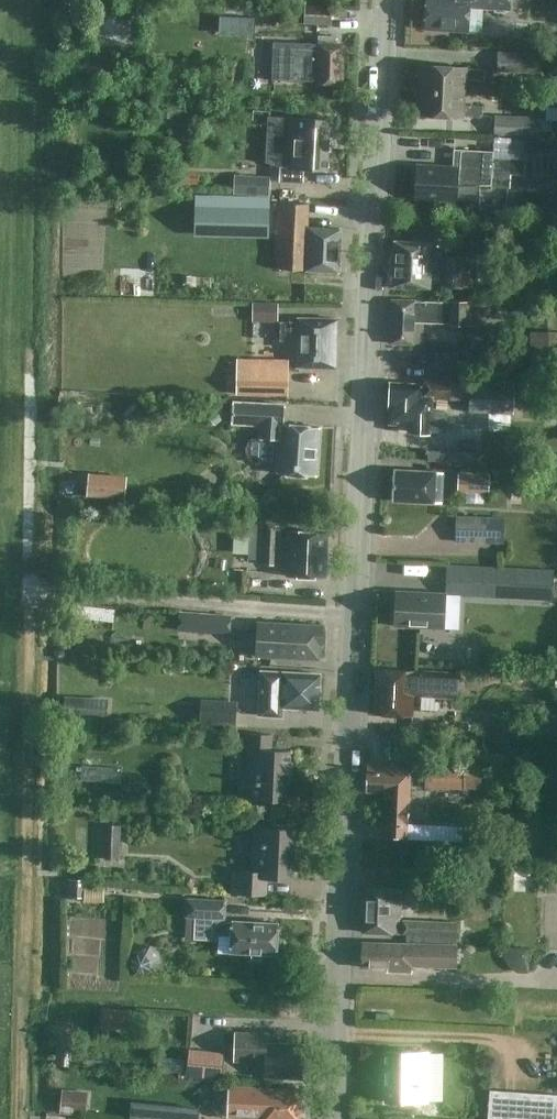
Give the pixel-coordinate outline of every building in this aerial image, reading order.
[(510,0),(426,0),(424,28),(468,31),(469,6),(509,9),(510,0)] [(304,23),(331,24),(331,6),(304,5),(304,23)] [(109,17),(103,35),(121,40),(126,22),(109,17)] [(342,83),(343,44),(333,43),(334,35),(318,34),(317,43),(272,41),(271,79),(316,81),(316,83),(342,83)] [(497,71),(540,72),(541,52),(497,51),(497,71)] [(422,64),(420,89),(464,92),(465,79),(484,80),(485,68),(466,67),(466,66),(422,64)] [(464,92),(420,89),(419,114),(463,117),(463,115),(482,116),(483,105),(464,104),(464,92)] [(494,134),(537,136),(538,116),(494,115),(494,134)] [(303,168),(326,169),(329,118),(286,116),(283,166),(279,166),(279,181),(303,182),(303,168)] [(493,158),(493,150),(453,148),(452,167),(416,165),(414,196),(478,200),(479,184),(491,184),(509,185),(511,159),(493,158)] [(197,181),(198,169),(180,169),(180,181),(197,181)] [(269,176),(235,174),(234,192),(268,194),(269,176)] [(276,201),(273,268),(305,269),(304,269),(338,271),(340,227),(307,226),(309,202),(276,201)] [(197,202),(197,228),(267,230),(268,204),(197,202)] [(490,223),(502,224),(503,208),(491,207),(490,223)] [(392,286),(430,288),(432,241),(394,240),(392,286)] [(444,286),(468,287),(469,256),(446,255),(444,286)] [(413,342),(421,343),(422,323),(468,325),(468,301),(391,299),(389,342),(413,343),(413,342)] [(279,302),(252,301),(252,320),(279,321),(279,302)] [(297,341),(297,365),(335,366),(336,319),(298,318),(298,322),(279,321),(279,340),(297,341)] [(531,331),(531,369),(556,369),(556,332),(531,331)] [(436,353),(435,367),(457,368),(458,354),(436,353)] [(287,360),(237,359),(237,394),(286,395),(287,360)] [(390,407),(389,422),(410,423),(410,431),(429,432),(429,430),(445,431),(446,409),(431,408),(431,396),(448,397),(449,378),(434,378),(422,377),(422,383),(390,381),(389,407),(390,407)] [(513,413),(514,381),(469,379),(468,411),(513,413)] [(232,401),(231,421),(259,423),(258,435),(256,435),(254,436),(252,437),(250,438),(248,440),(247,442),(246,444),(245,446),(245,449),(245,451),(246,453),(247,455),(248,457),(250,459),(252,460),(254,461),(256,462),(278,464),(277,471),(315,474),(319,427),(283,424),(284,405),(232,401)] [(215,425),(228,413),(219,402),(205,414),(215,425)] [(92,422),(92,405),(78,405),(78,421),(92,422)] [(391,499),(441,502),(442,471),(393,469),(391,499)] [(125,499),(127,475),(88,472),(87,496),(125,499)] [(457,491),(487,492),(488,474),(458,472),(457,491)] [(484,542),(485,516),(455,515),(454,540),(484,542)] [(261,562),(277,563),(279,524),(250,523),(248,558),(261,558),(261,562)] [(325,576),(327,532),(289,530),(287,574),(325,576)] [(518,566),(473,565),(472,595),(517,596),(518,566)] [(394,624),(444,627),(445,592),(396,590),(394,624)] [(229,634),(231,615),(200,612),(199,631),(229,634)] [(257,620),(257,637),(256,655),(319,658),(320,643),(321,643),(322,624),(257,620)] [(413,694),(414,669),(376,667),(373,712),(411,715),(413,694)] [(458,672),(414,669),(413,694),(457,697),(458,672)] [(261,670),(258,714),(281,715),(282,706),(316,708),(318,706),(319,676),(317,673),(261,670)] [(109,695),(68,694),(67,714),(108,715),(109,695)] [(236,700),(200,698),(199,724),(235,726),(236,700)] [(531,730),(532,748),(556,747),(556,729),(531,730)] [(289,750),(271,749),(271,733),(238,732),(237,748),(247,748),(245,798),(287,800),(289,750)] [(437,738),(410,738),(410,752),(437,752),(437,738)] [(384,835),(407,836),(410,764),(366,762),(365,790),(386,791),(384,835)] [(479,788),(480,764),(425,762),(424,787),(479,788)] [(98,856),(119,856),(121,823),(100,822),(98,856)] [(267,894),(267,877),(292,878),(294,828),(251,826),(249,870),(232,869),(231,892),(267,894)] [(104,877),(67,876),(67,897),(83,897),(83,901),(103,902),(104,877)] [(406,932),(405,941),(456,942),(457,922),(399,919),(401,887),(364,886),(362,931),(406,932)] [(232,920),(232,921),(223,921),(224,899),(186,897),(186,915),(194,915),(193,938),(217,939),(218,934),(231,934),(230,951),(276,953),(277,922),(232,920)] [(455,969),(456,942),(405,941),(405,943),(361,942),(361,966),(387,966),(387,970),(411,971),(412,967),(455,969)] [(143,973),(149,968),(150,960),(145,954),(137,954),(130,959),(130,967),(136,973),(143,973)] [(302,1077),(303,1043),(267,1041),(267,1032),(235,1031),(234,1060),(265,1061),(264,1075),(302,1077)] [(71,1064),(72,1035),(55,1034),(54,1063),(71,1064)] [(186,1077),(221,1080),(223,1051),(188,1048),(186,1077)] [(430,1050),(386,1050),(385,1101),(429,1101),(429,1100),(443,1100),(443,1052),(430,1052),(430,1050)] [(228,1091),(226,1091),(224,1091),(221,1092),(219,1094),(217,1095),(216,1097),(215,1100),(214,1102),(214,1105),(214,1107),(214,1109),(215,1112),(217,1114),(218,1116),(220,1117),(222,1118),(224,1118),(299,1118),(300,1108),(301,1108),(302,1088),(264,1086),(264,1087),(229,1085),(228,1091)] [(88,1089),(63,1087),(61,1109),(86,1111),(88,1089)] [(489,1089),(487,1118),(501,1118),(503,1090),(489,1089)] [(517,1091),(503,1090),(501,1118),(515,1118),(517,1091)] [(531,1091),(517,1091),(515,1118),(529,1118),(531,1091)] [(545,1092),(531,1091),(529,1118),(543,1118),(545,1092)] [(543,1118),(556,1118),(556,1114),(556,1093),(545,1092),(543,1118)]
